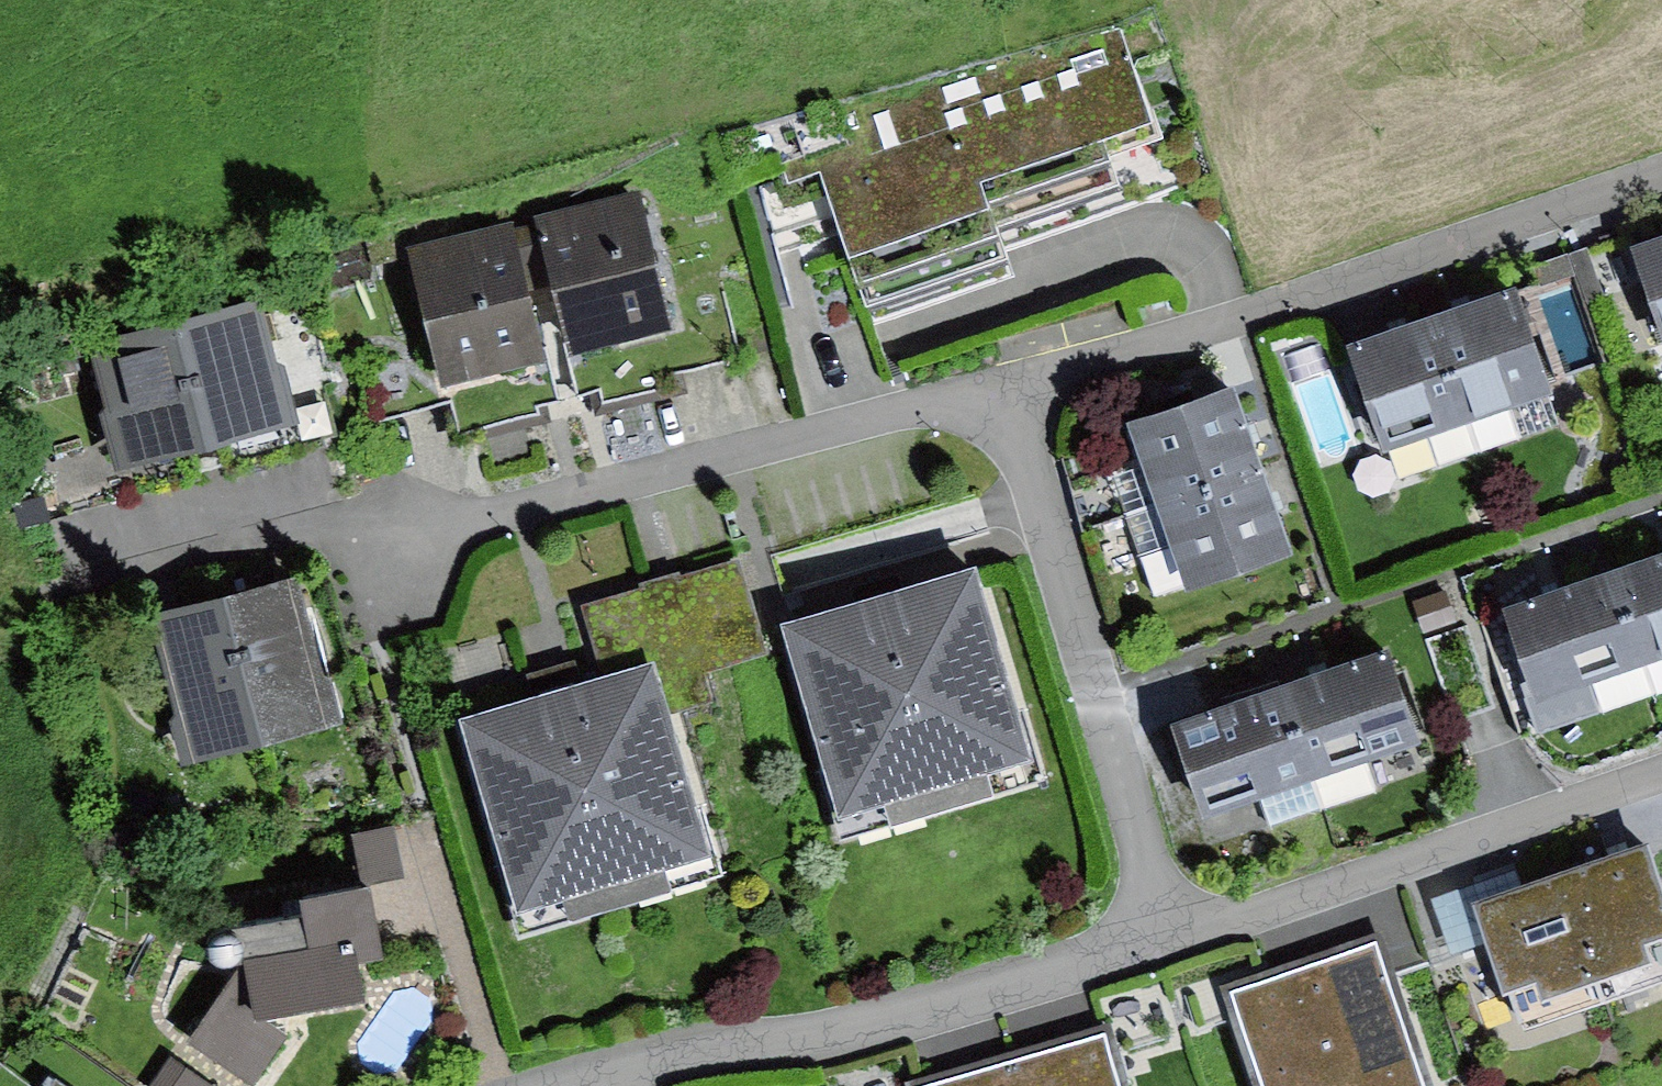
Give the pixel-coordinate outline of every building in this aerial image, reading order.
[(870,147),(819,164),(872,322),(1014,275),(1005,247),(1186,187),(1129,15),(856,105),(870,147)] [(640,183),(534,210),(569,347),(675,321),(640,183)] [(514,216),(406,242),(440,381),(547,356),(514,216)] [(1631,234),(1661,330),(1661,224),(1631,234)] [(1588,247),(1568,254),(1575,275),(1588,308),(1608,300),(1588,247)] [(1568,254),(1525,270),(1533,291),(1575,275),(1568,254)] [(1513,280),(1429,308),(1478,454),(1523,439),(1508,396),(1548,383),(1513,280)] [(263,296),(176,317),(208,447),(228,441),(293,425),(285,392),(263,296)] [(1429,308),(1348,336),(1384,439),(1427,425),(1441,465),(1478,454),(1429,308)] [(176,317),(86,338),(111,441),(117,468),(152,460),(208,447),(176,317)] [(1235,378),(1131,417),(1146,458),(1111,471),(1125,513),(1267,462),(1235,378)] [(325,382),(285,392),(293,425),(228,441),(234,465),(340,439),(325,382)] [(117,468),(111,441),(29,464),(45,519),(160,487),(152,460),(117,468)] [(1296,543),(1267,462),(1125,513),(1141,556),(1171,544),(1185,583),(1296,543)] [(1608,564),(1656,693),(1661,691),(1661,545),(1608,564)] [(581,605),(601,677),(654,662),(671,716),(717,703),(708,671),(767,654),(741,559),(681,576),(680,572),(639,583),(640,588),(581,605)] [(340,714),(299,563),(225,582),(266,734),(340,714)] [(1608,564),(1505,602),(1540,693),(1589,674),(1603,712),(1656,693),(1608,564)] [(882,595),(782,624),(838,816),(884,803),(891,826),(994,797),(987,773),(1035,759),(981,572),(979,566),(882,595)] [(225,582),(146,603),(187,755),(266,734),(225,582)] [(1386,634),(1273,676),(1320,807),(1375,789),(1362,752),(1421,731),(1386,634)] [(526,674),(533,697),(581,683),(574,660),(526,674)] [(533,697),(459,719),(515,910),(560,897),(567,921),(670,891),(663,866),(711,852),(671,716),(654,662),(601,677),(581,683),(555,691),(533,697)] [(1273,676),(1168,713),(1202,807),(1257,788),(1270,824),(1320,807),(1273,676)] [(394,823),(356,831),(365,874),(403,866),(394,823)] [(1560,866),(1605,995),(1661,975),(1661,879),(1647,836),(1560,866)] [(1560,866),(1477,896),(1521,1023),(1605,995),(1560,866)] [(182,1037),(252,1085),(253,1085),(290,1032),(261,1011),(367,994),(361,959),(384,955),(371,874),(301,885),(305,906),(251,915),(244,949),(182,1037)] [(1377,936),(1233,984),(1268,1085),(1412,1085),(1427,1081),(1377,936)] [(1016,1054),(1025,1085),(1123,1085),(1106,1028),(1016,1054)] [(168,1052),(144,1085),(146,1085),(215,1085),(168,1052)] [(916,1082),(917,1085),(1025,1085),(1016,1054),(916,1082)]
